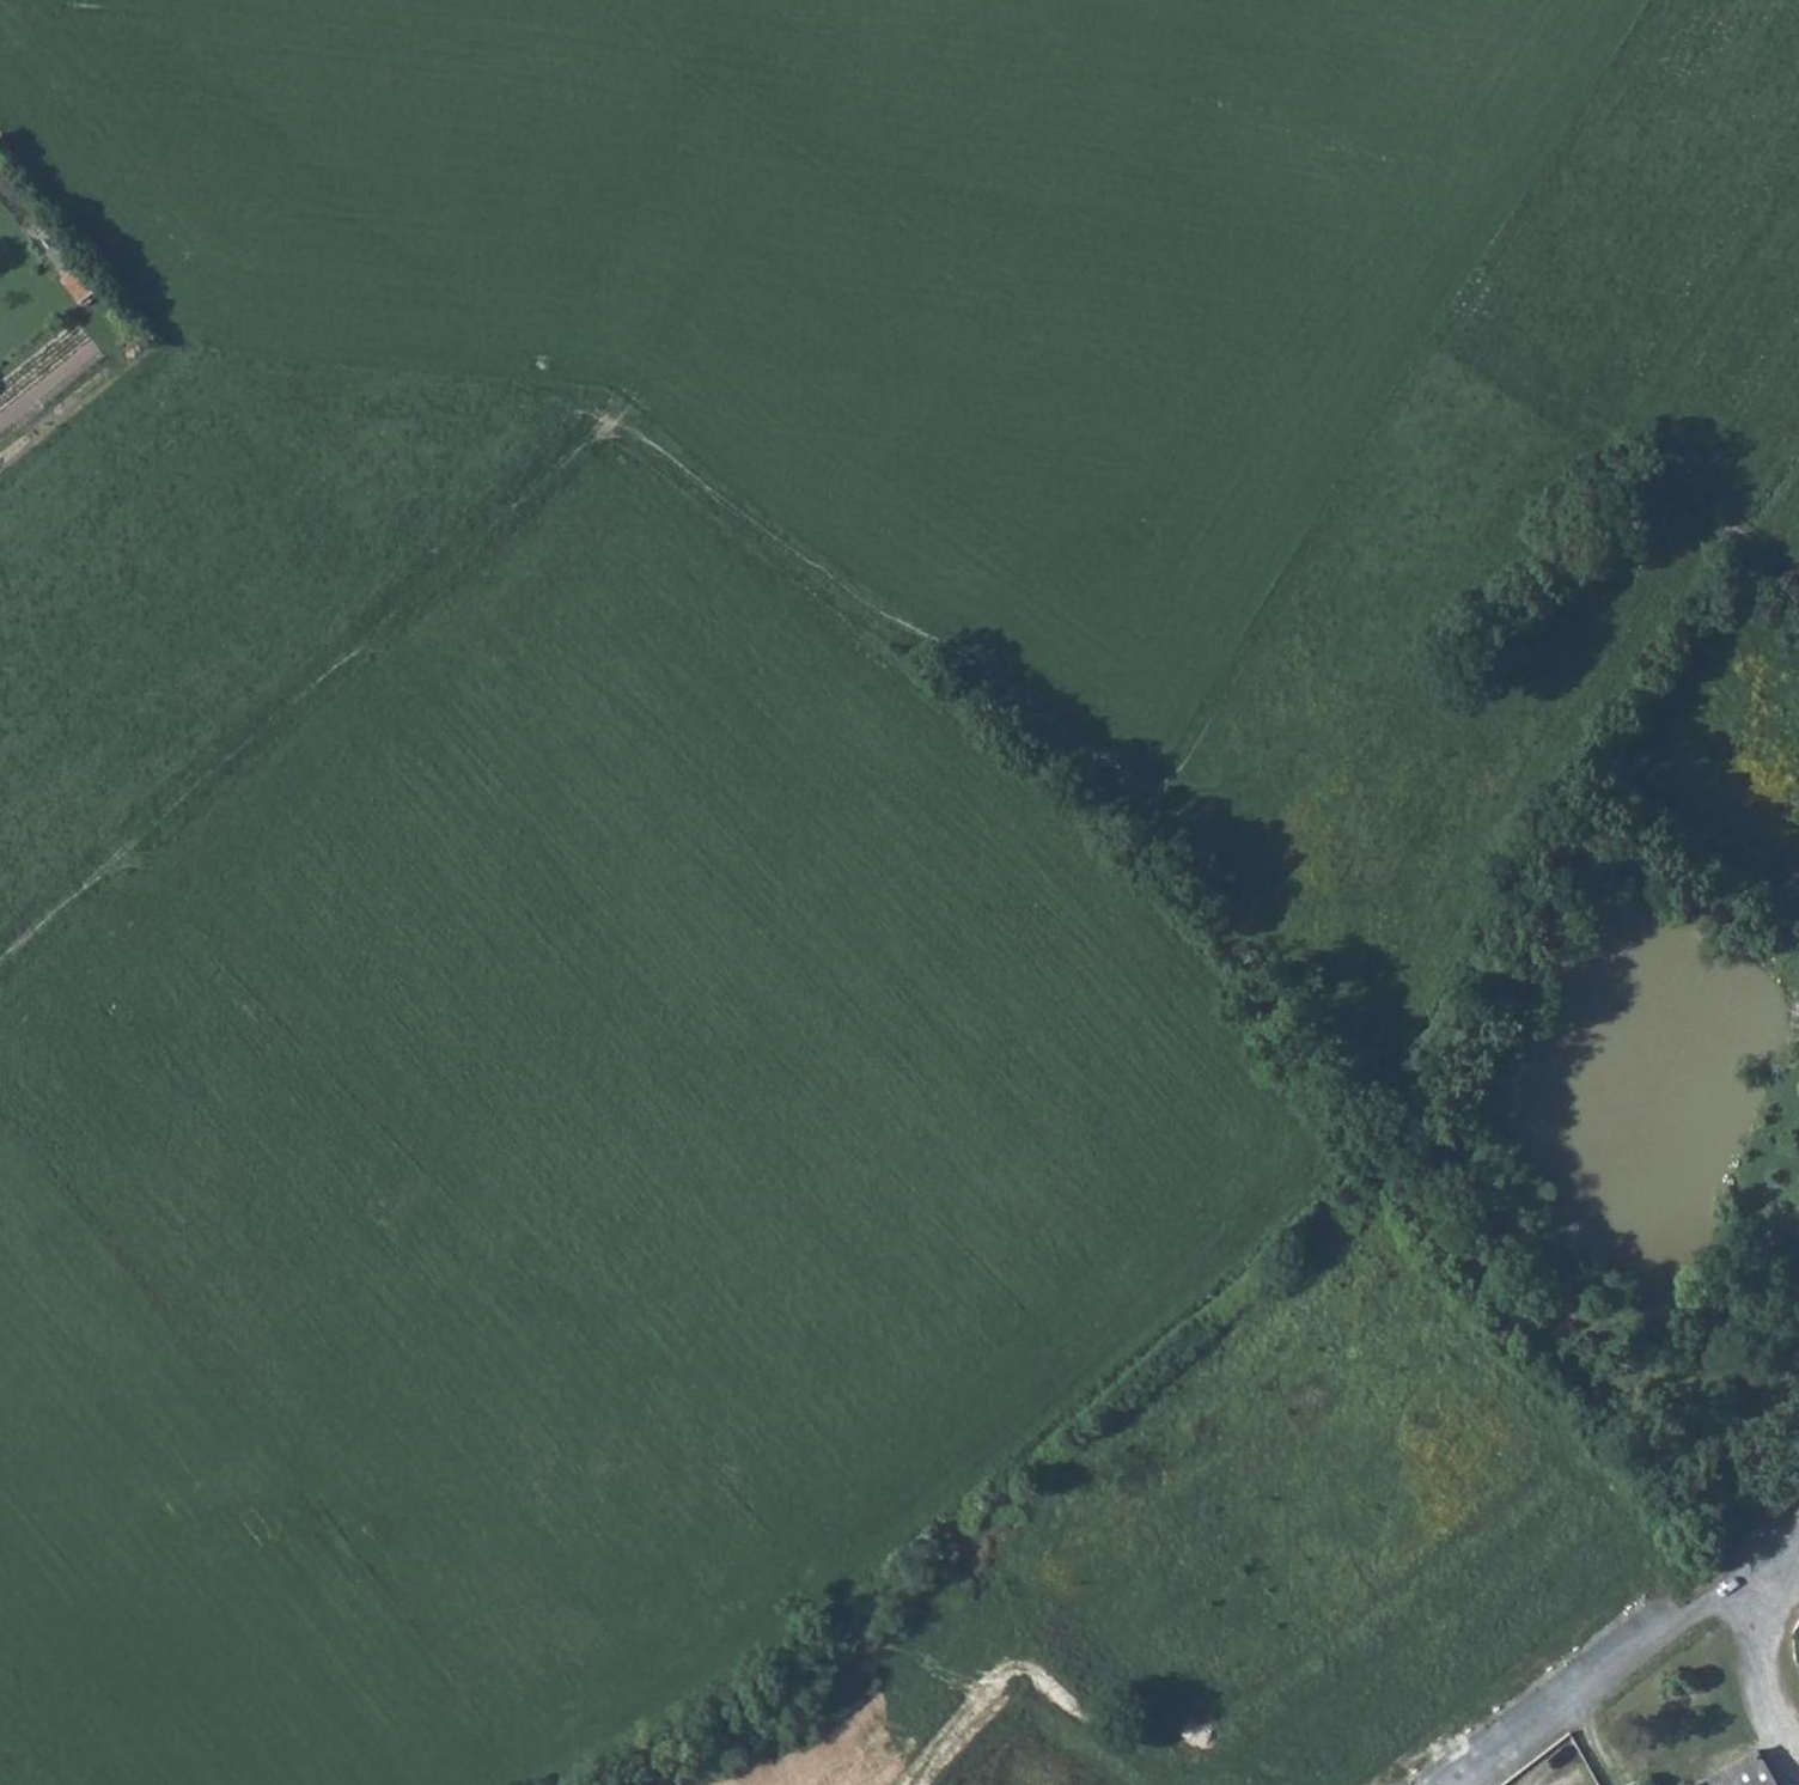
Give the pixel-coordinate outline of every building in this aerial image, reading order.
[(1784,886),(1798,896),(1798,862),(1784,886)] [(1694,1784),(1776,1784),(1756,1750),(1694,1784)]
